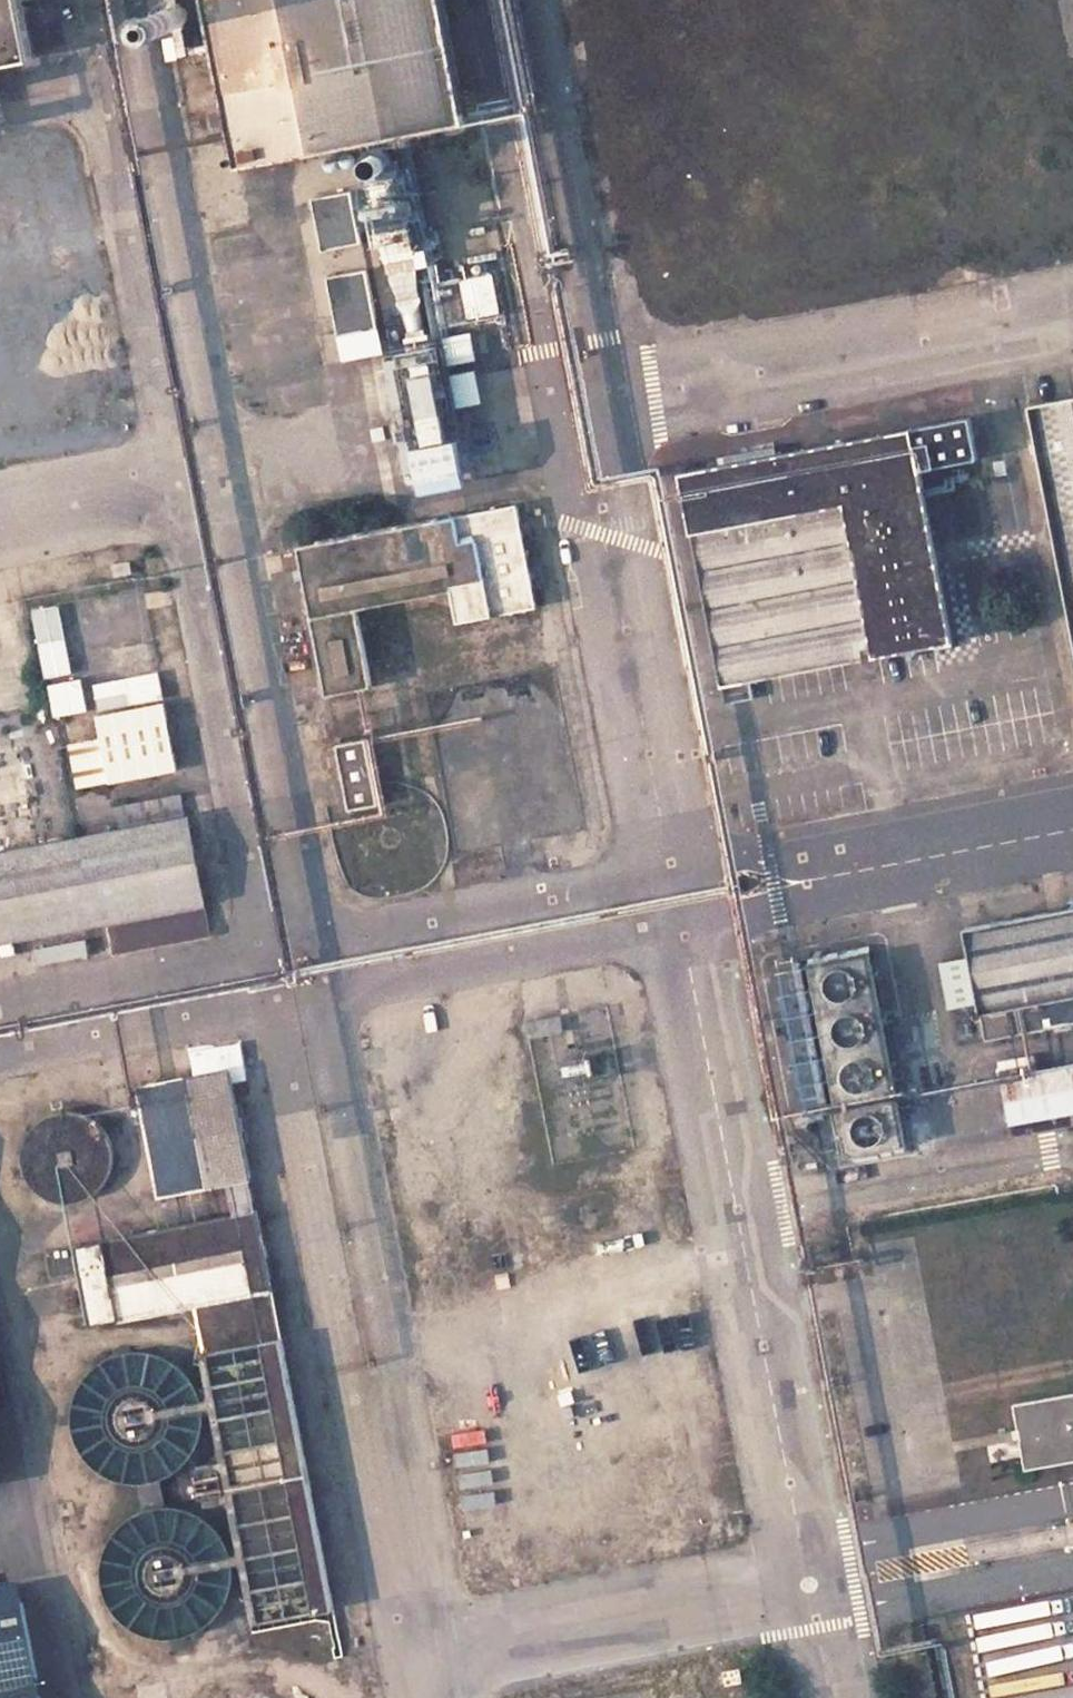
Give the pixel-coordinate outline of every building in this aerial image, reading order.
[(41,55),(30,0),(0,0),(0,62),(41,55)] [(237,158),(337,140),(427,123),(462,116),(439,0),(206,0),(237,158)] [(163,26),(166,28),(167,29),(174,31),(177,30),(181,27),(183,22),(183,19),(181,14),(178,12),(174,10),(170,10),(167,11),(163,15),(162,21),(163,26)] [(427,123),(337,140),(345,183),(356,237),(361,265),(376,346),(401,478),(491,462),(463,314),(456,276),(427,123)] [(345,183),(305,191),(316,245),(356,237),(345,183)] [(361,265),(321,272),(336,354),(376,346),(361,265)] [(487,270),(456,276),(463,314),(494,308),(487,270)] [(1072,570),(1072,399),(1041,406),(1072,570)] [(908,431),(681,475),(722,685),(726,707),(757,701),(753,679),(951,641),(908,431)] [(517,500),(299,540),(328,693),(373,684),(357,597),(449,582),(456,618),(538,601),(517,500)] [(129,555),(113,558),(115,572),(132,569),(129,555)] [(167,691),(99,705),(113,773),(181,759),(167,691)] [(339,743),(348,806),(379,800),(369,737),(339,743)] [(208,894),(190,806),(0,843),(0,935),(208,894)] [(387,822),(384,824),(383,825),(381,827),(379,832),(379,836),(382,841),(385,844),(389,845),(393,845),(398,843),(401,839),(402,835),(402,830),(400,826),(396,823),(391,822),(387,822)] [(1072,1024),(1072,909),(977,926),(1000,1039),(1072,1024)] [(795,966),(821,1113),(849,1108),(857,1153),(920,1141),(885,946),(823,958),(795,966)] [(563,1015),(526,1022),(528,1034),(566,1027),(563,1015)] [(1064,1076),(1049,1080),(1047,1067),(1009,1072),(1017,1127),(1072,1116),(1072,1115),(1072,1074),(1064,1076)] [(161,1205),(235,1191),(242,1227),(259,1223),(231,1078),(141,1096),(161,1205)] [(61,1119),(50,1121),(45,1123),(35,1129),(27,1136),(23,1140),(18,1150),(15,1161),(14,1171),(15,1177),(18,1188),(23,1197),(30,1206),(34,1209),(44,1215),(49,1217),(60,1219),(71,1219),(81,1216),(90,1212),(98,1206),(105,1199),(110,1190),(113,1181),(114,1171),(114,1161),(111,1152),(107,1143),(101,1135),(93,1128),(85,1124),(71,1119),(61,1119)] [(242,1227),(84,1261),(98,1335),(199,1314),(274,1298),(259,1223),(242,1227)] [(54,1294),(78,1286),(73,1263),(48,1267),(54,1294)] [(211,1427),(216,1426),(223,1460),(203,1464),(211,1509),(232,1505),(255,1620),(333,1606),(296,1404),(295,1404),(274,1298),(199,1314),(209,1362),(199,1364),(211,1427)] [(129,1354),(117,1358),(105,1364),(95,1373),(87,1383),(81,1395),(77,1407),(76,1421),(78,1434),(82,1446),(86,1453),(88,1456),(94,1464),(102,1472),(110,1478),(120,1482),(130,1485),(140,1486),(150,1486),(161,1484),(170,1481),(179,1475),(188,1469),(194,1461),(200,1452),(204,1443),(207,1433),(207,1427),(208,1421),(207,1408),(204,1395),(198,1384),(190,1373),(180,1365),(168,1358),(156,1354),(143,1353),(129,1354)] [(1072,1466),(1072,1399),(1018,1410),(1029,1475),(1072,1466)] [(213,1622),(222,1613),(226,1608),(231,1597),(235,1585),(236,1572),(235,1559),(231,1547),(225,1536),(217,1526),(207,1519),(196,1513),(184,1509),(172,1508),(159,1509),(145,1513),(133,1520),(122,1530),(118,1536),(114,1542),(109,1556),(107,1570),(108,1584),(112,1598),(119,1611),(129,1621),(135,1626),(148,1632),(162,1636),(169,1637),(183,1636),(190,1634),(203,1629),(213,1622)] [(0,1588),(0,1697),(45,1697),(23,1583),(0,1588)]
